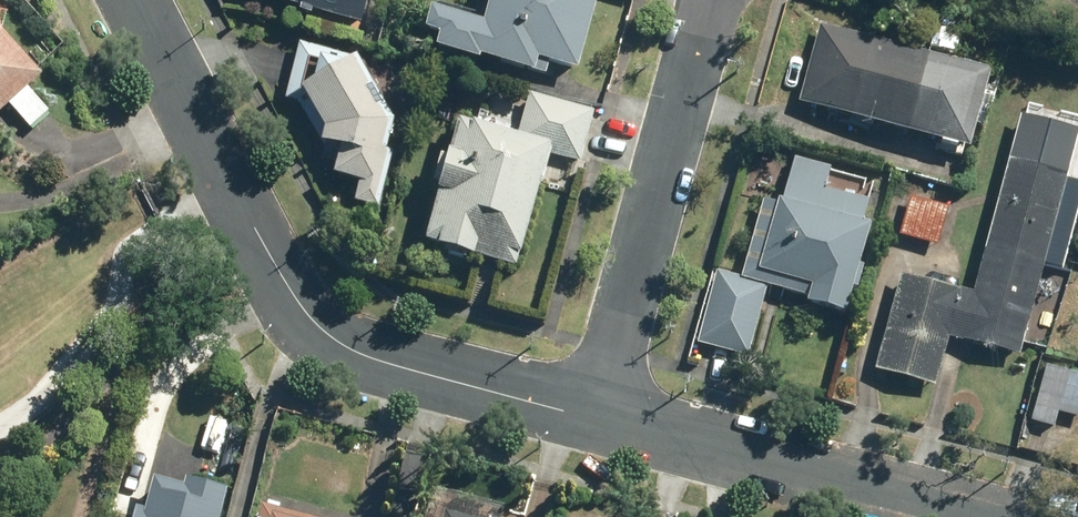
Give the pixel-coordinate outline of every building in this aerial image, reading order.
[(361,22),(369,0),(299,0),(361,22)] [(502,14),(454,3),(445,45),(555,69),(558,55),(588,61),(601,0),(505,0),(502,14)] [(0,16),(0,109),(1,109),(50,69),(9,19),(0,16)] [(827,20),(810,95),(983,135),(1000,60),(827,20)] [(369,59),(330,45),(315,85),(338,114),(335,136),(352,138),(349,165),(368,168),(364,194),(393,198),(405,115),(369,59)] [(532,123),(474,106),(437,236),(532,263),(561,161),(595,171),(613,110),(541,90),(532,123)] [(882,172),(803,150),(789,146),(751,272),(732,272),(714,335),(759,347),(777,281),(847,300),(882,172)] [(908,273),(887,365),(941,377),(952,331),(1035,351),(1077,170),(1077,168),(1015,153),(983,290),(908,273)] [(914,191),(905,228),(943,237),(952,200),(914,191)] [(1046,358),(1035,412),(1063,418),(1061,405),(1077,408),(1077,364),(1046,358)] [(166,464),(143,505),(140,516),(224,516),(233,481),(166,464)] [(430,516),(527,516),(528,512),(437,487),(430,516)] [(271,497),(265,516),(345,516),(271,497)]
